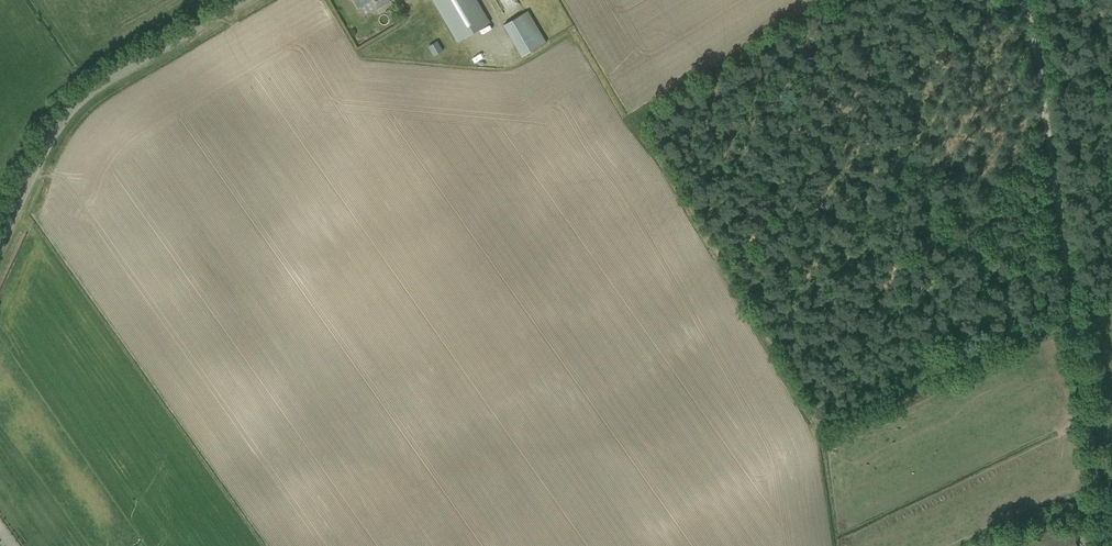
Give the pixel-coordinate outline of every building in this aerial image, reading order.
[(376,9),(392,0),(371,0),(376,9)] [(458,41),(490,22),(477,0),(434,0),(458,41)] [(504,25),(522,56),(546,42),(527,11),(504,25)] [(437,41),(428,46),(434,55),(442,50),(437,41)] [(1073,527),(998,540),(999,545),(1076,545),(1073,527)]
